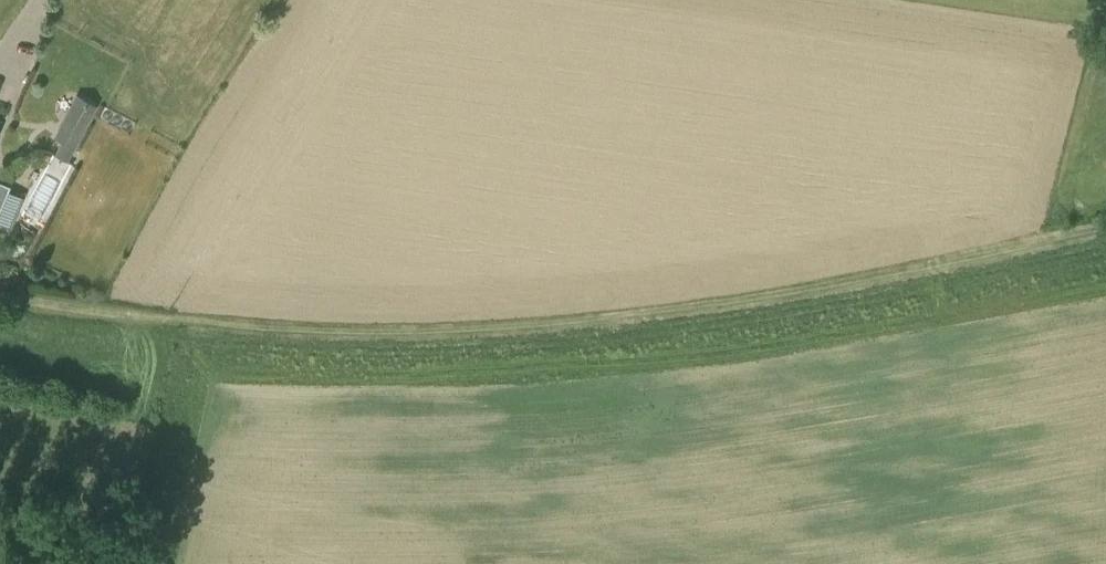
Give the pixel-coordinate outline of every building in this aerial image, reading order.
[(68,162),(98,105),(77,94),(54,137),(62,141),(55,155),(68,162)] [(10,186),(0,181),(0,210),(10,186)]
